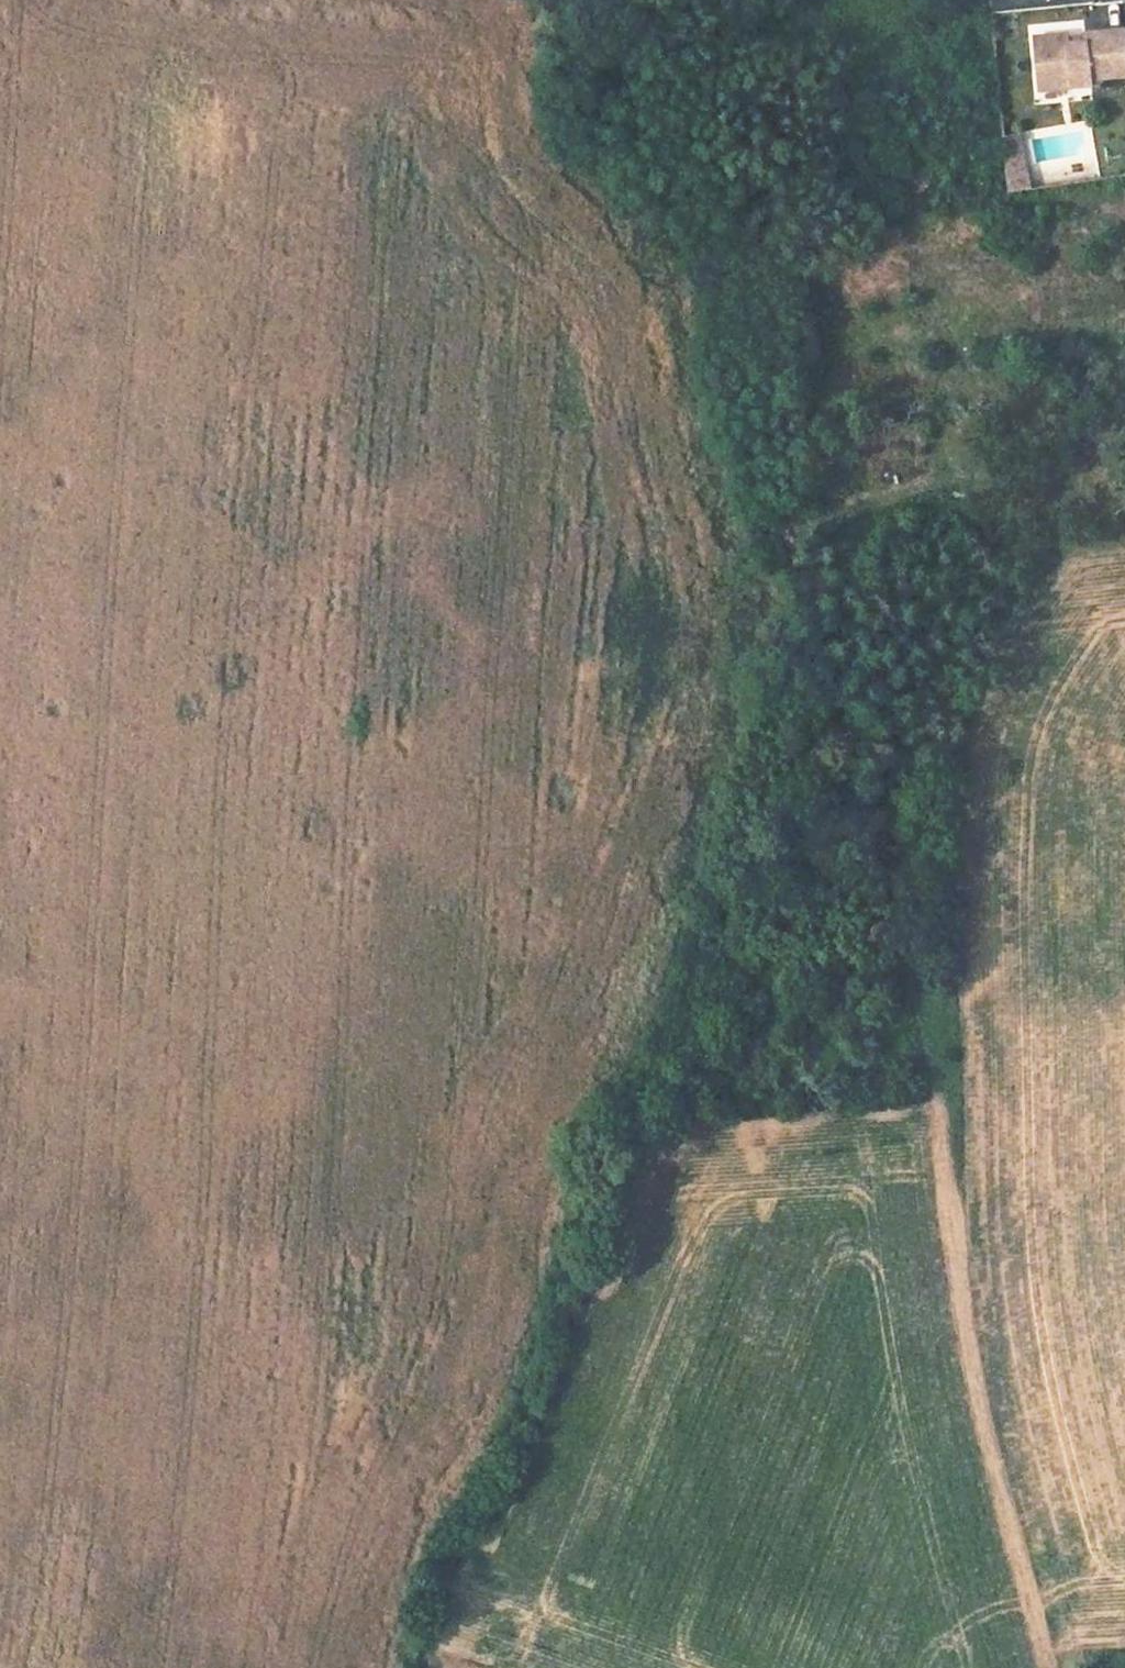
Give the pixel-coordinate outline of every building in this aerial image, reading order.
[(1034,40),(1038,84),(1070,82),(1070,90),(1091,87),(1090,81),(1124,78),(1124,32),(1084,37),(1086,46),(1068,47),(1067,37),(1034,40)] [(1070,82),(1038,84),(1039,93),(1070,90),(1070,82)] [(1019,138),(1002,139),(1004,170),(1022,169),(1019,138)] [(1022,169),(1004,170),(1007,194),(1025,191),(1022,169)]
